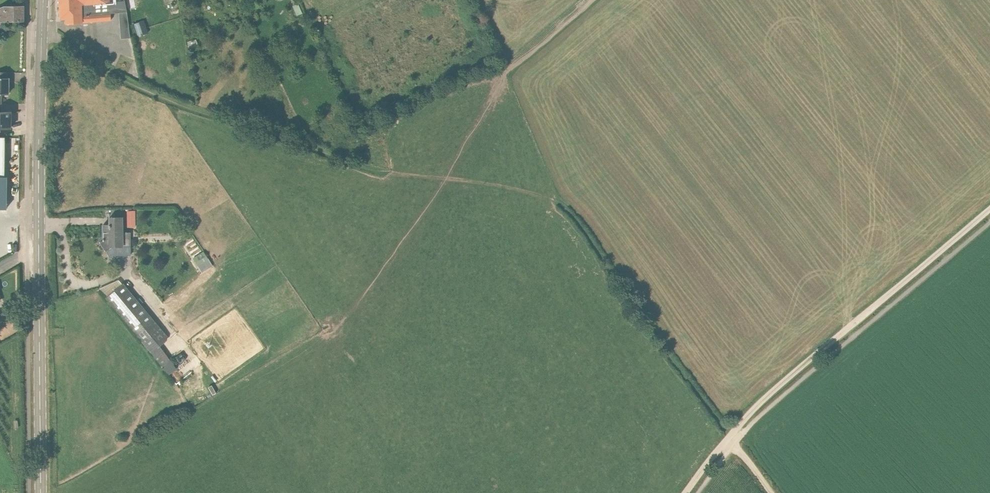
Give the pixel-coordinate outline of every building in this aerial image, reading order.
[(60,19),(65,19),(66,24),(110,20),(110,13),(119,13),(121,40),(130,39),(126,12),(124,0),(59,0),(60,19)] [(23,21),(23,5),(4,6),(0,7),(0,23),(4,21),(23,21)] [(134,24),(138,36),(148,33),(145,21),(134,24)] [(8,78),(0,78),(0,94),(1,94),(8,94),(8,78)] [(4,129),(10,129),(10,111),(0,111),(0,128),(4,128),(4,129)] [(130,233),(122,233),(122,217),(109,217),(109,225),(103,225),(103,239),(102,239),(102,241),(99,242),(100,243),(101,242),(105,250),(104,251),(105,251),(109,258),(114,255),(130,255),(130,233)] [(193,258),(197,265),(208,259),(203,251),(193,258)] [(169,339),(155,323),(122,284),(107,297),(146,344),(153,352),(163,366),(171,361),(160,346),(169,339)]
